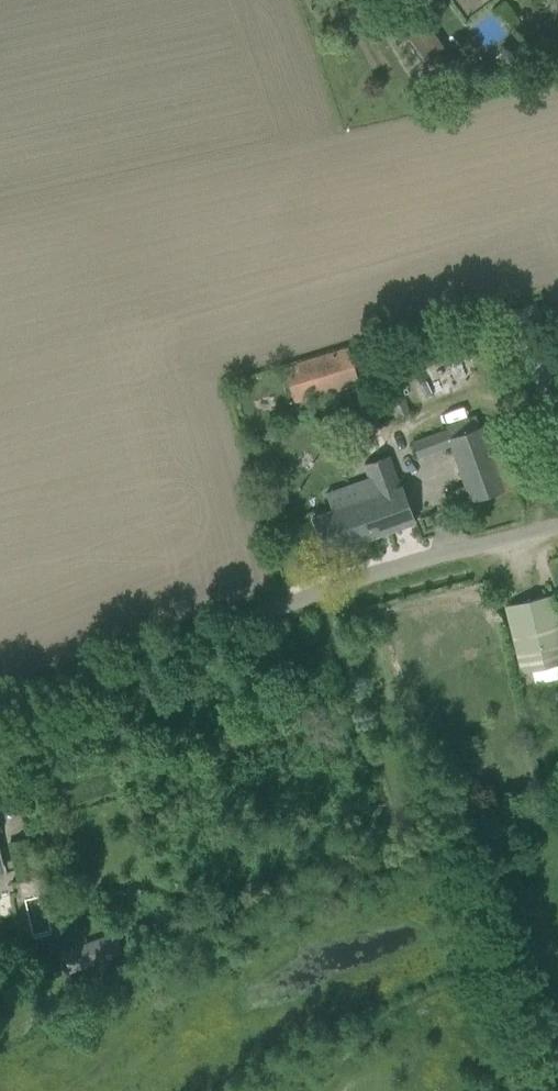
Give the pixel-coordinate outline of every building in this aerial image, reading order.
[(425,56),(441,47),(427,24),(412,34),(425,56)] [(458,64),(447,50),(428,64),(429,65),(441,82),(450,76),(447,72),(458,64)] [(495,75),(487,65),(480,70),(487,80),(495,75)] [(350,347),(285,366),(296,404),(361,384),(350,347)] [(411,411),(400,386),(385,392),(395,417),(411,411)] [(497,421),(480,426),(477,414),(446,425),(447,430),(412,442),(418,458),(452,446),(466,486),(449,492),(454,507),(472,501),(520,484),(497,421)] [(365,464),(370,478),(327,493),(332,510),(314,517),(327,553),(415,522),(415,521),(416,521),(404,485),(401,486),(390,455),(365,464)] [(552,595),(507,605),(523,672),(557,664),(557,620),(552,595)] [(19,882),(37,878),(37,877),(46,875),(40,851),(32,853),(29,840),(11,844),(19,882)] [(70,972),(122,954),(115,932),(63,951),(70,972)]
